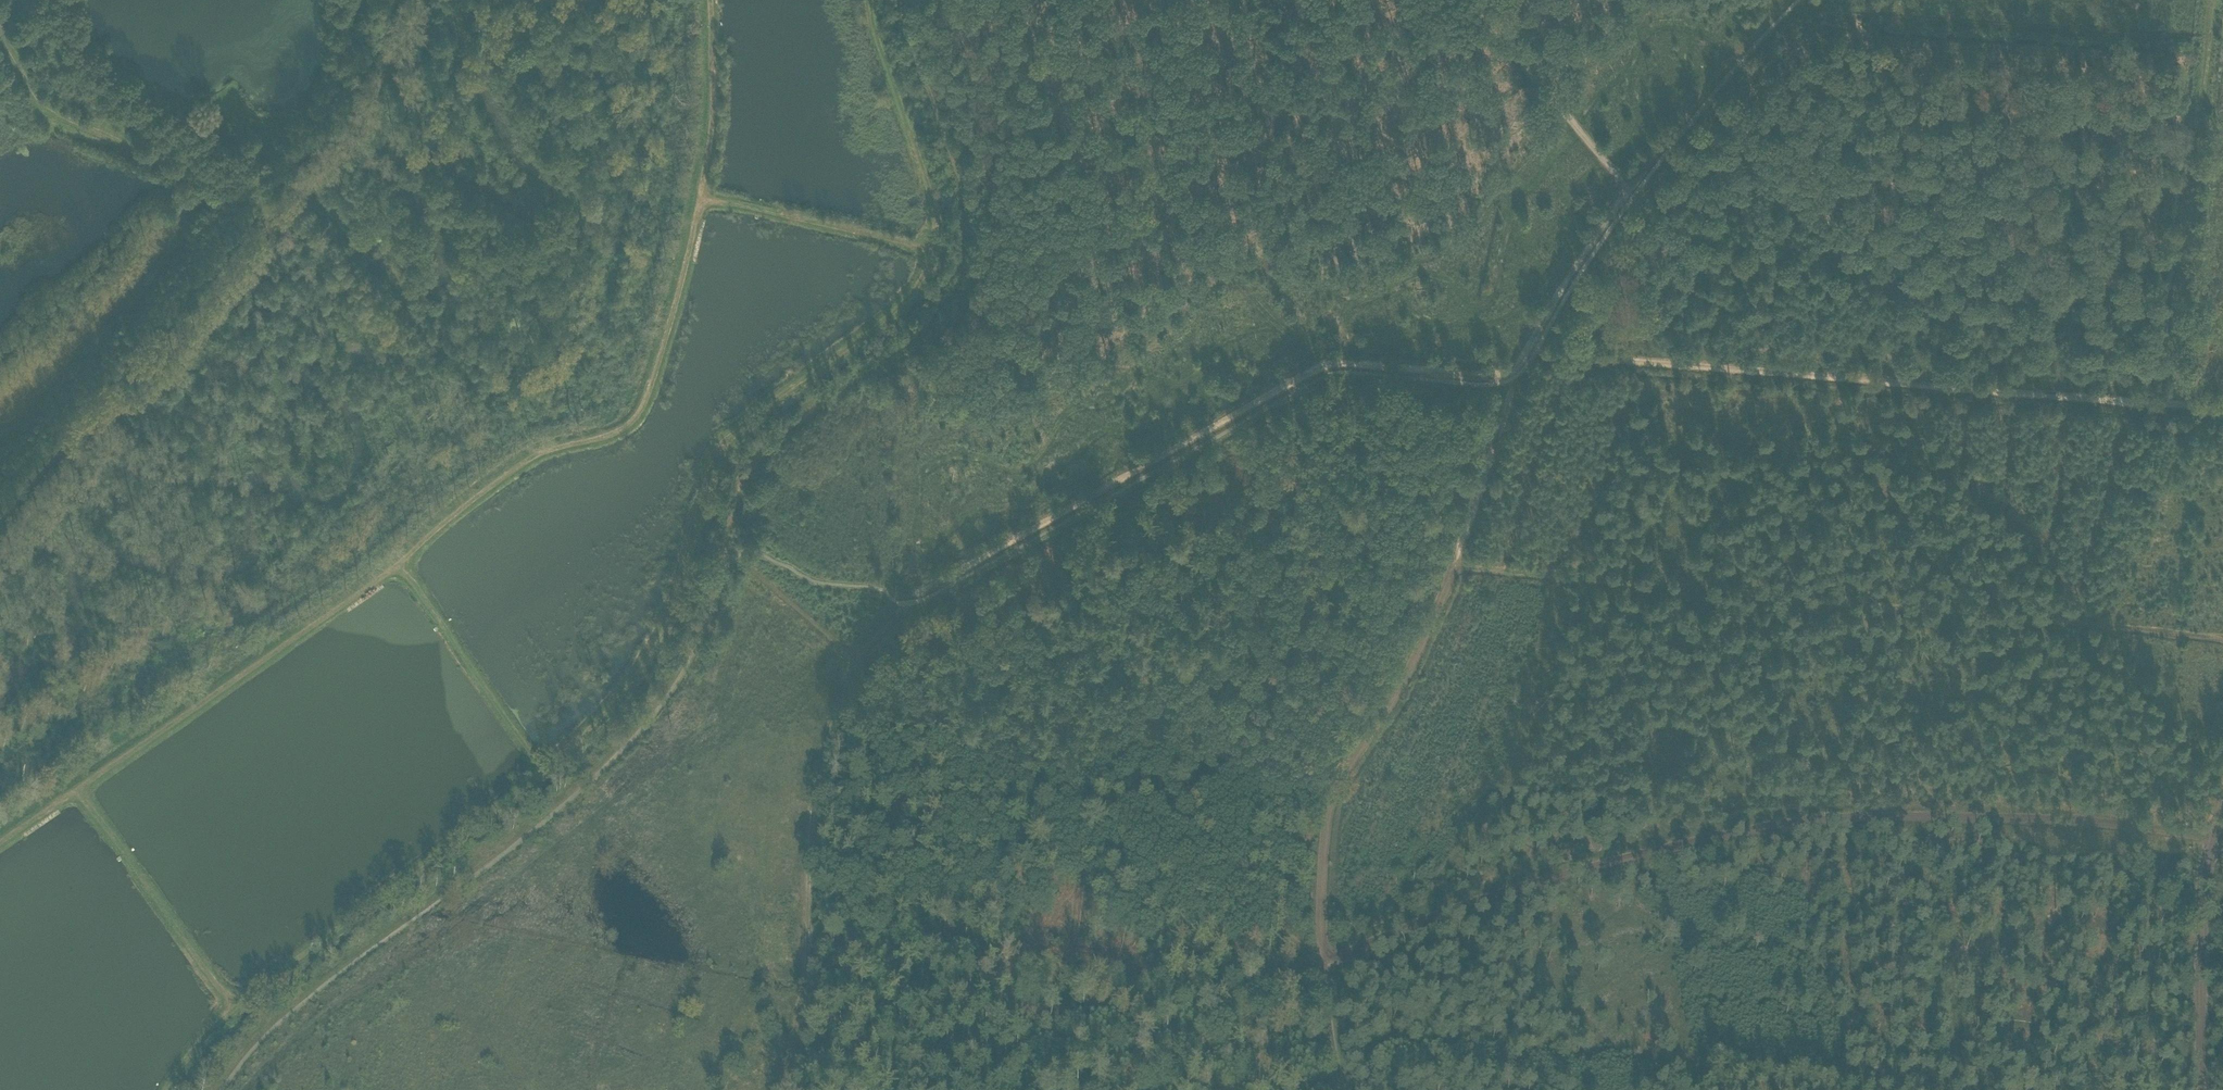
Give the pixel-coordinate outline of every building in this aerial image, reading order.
[(215,126),(212,131),(218,135),(221,130),(215,126)]
